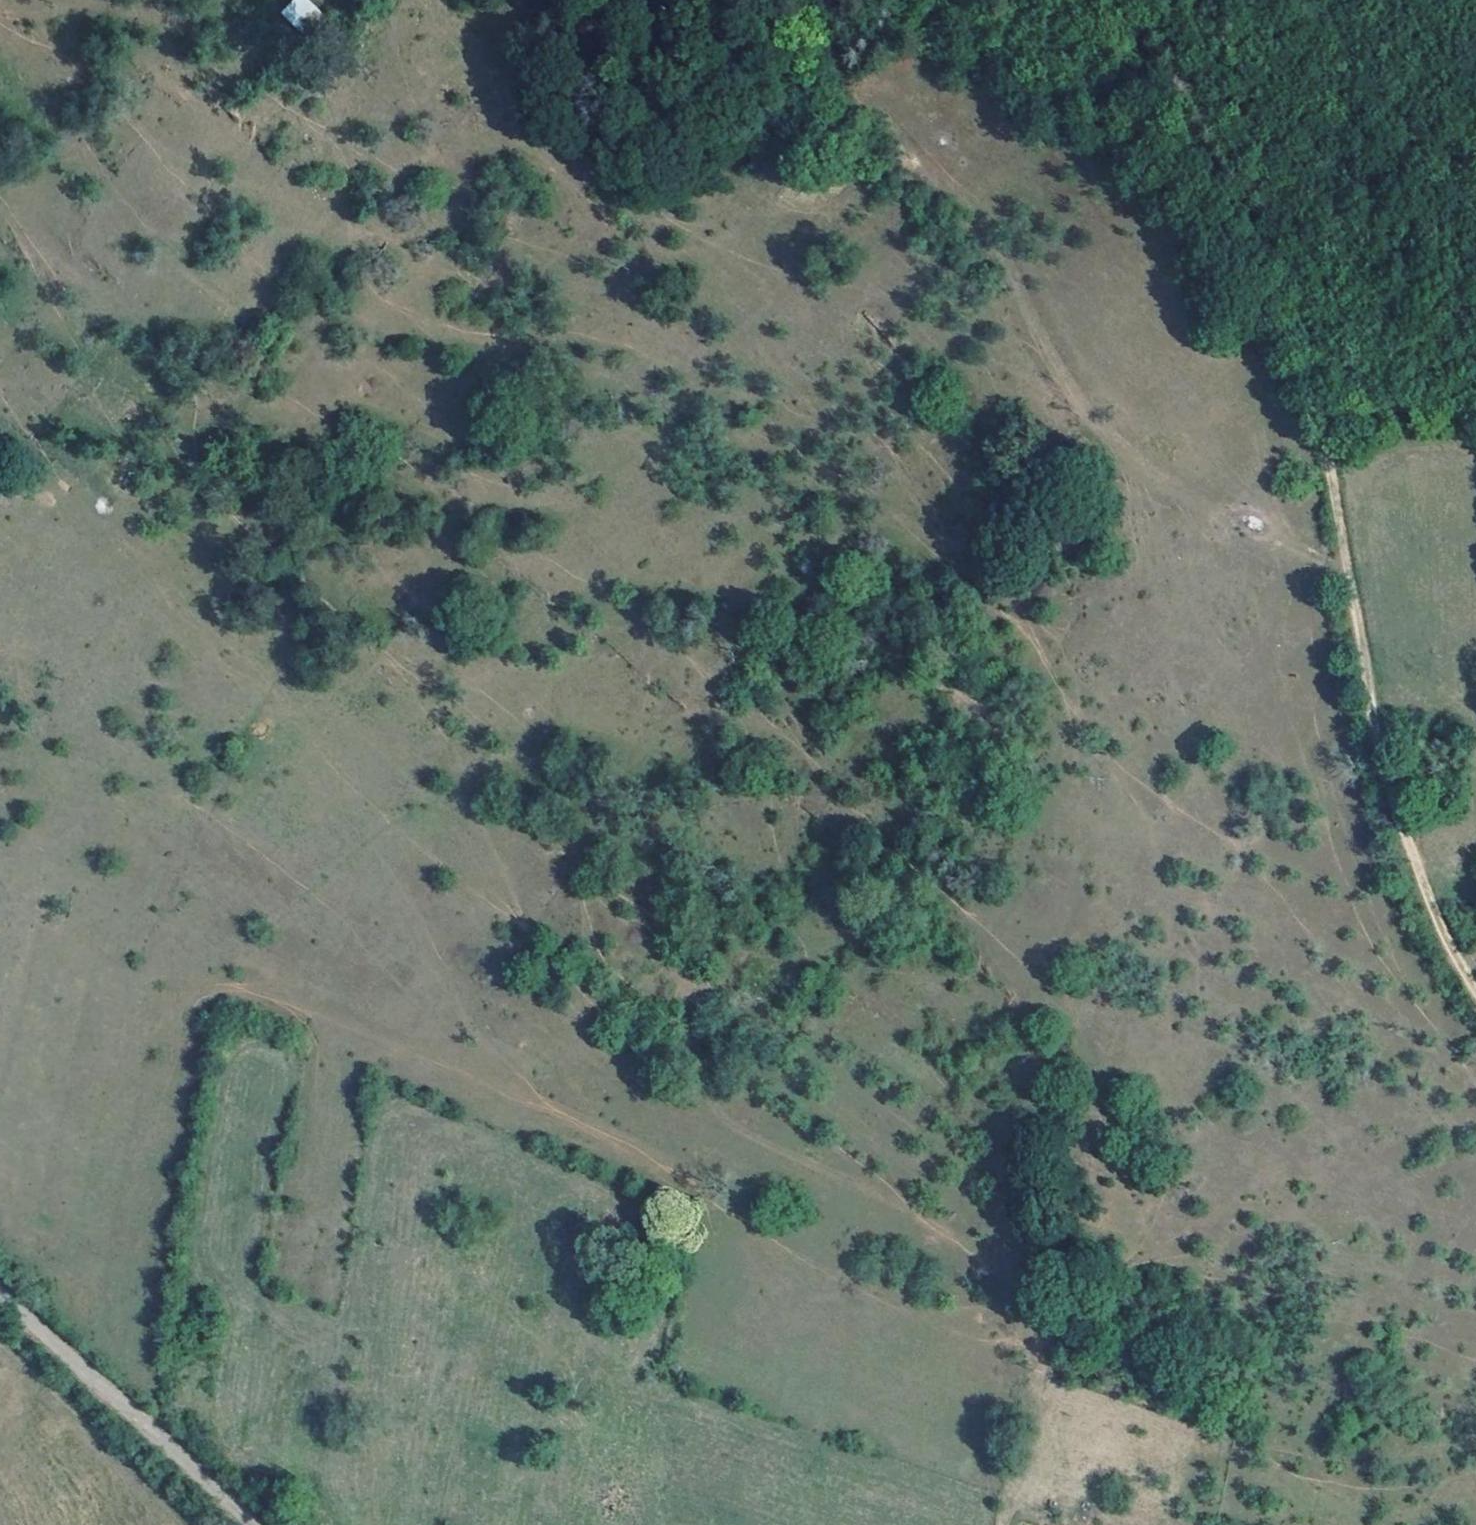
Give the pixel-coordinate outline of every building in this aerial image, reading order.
[(325,14),(310,0),(291,0),(280,12),(304,35),(325,14)]
